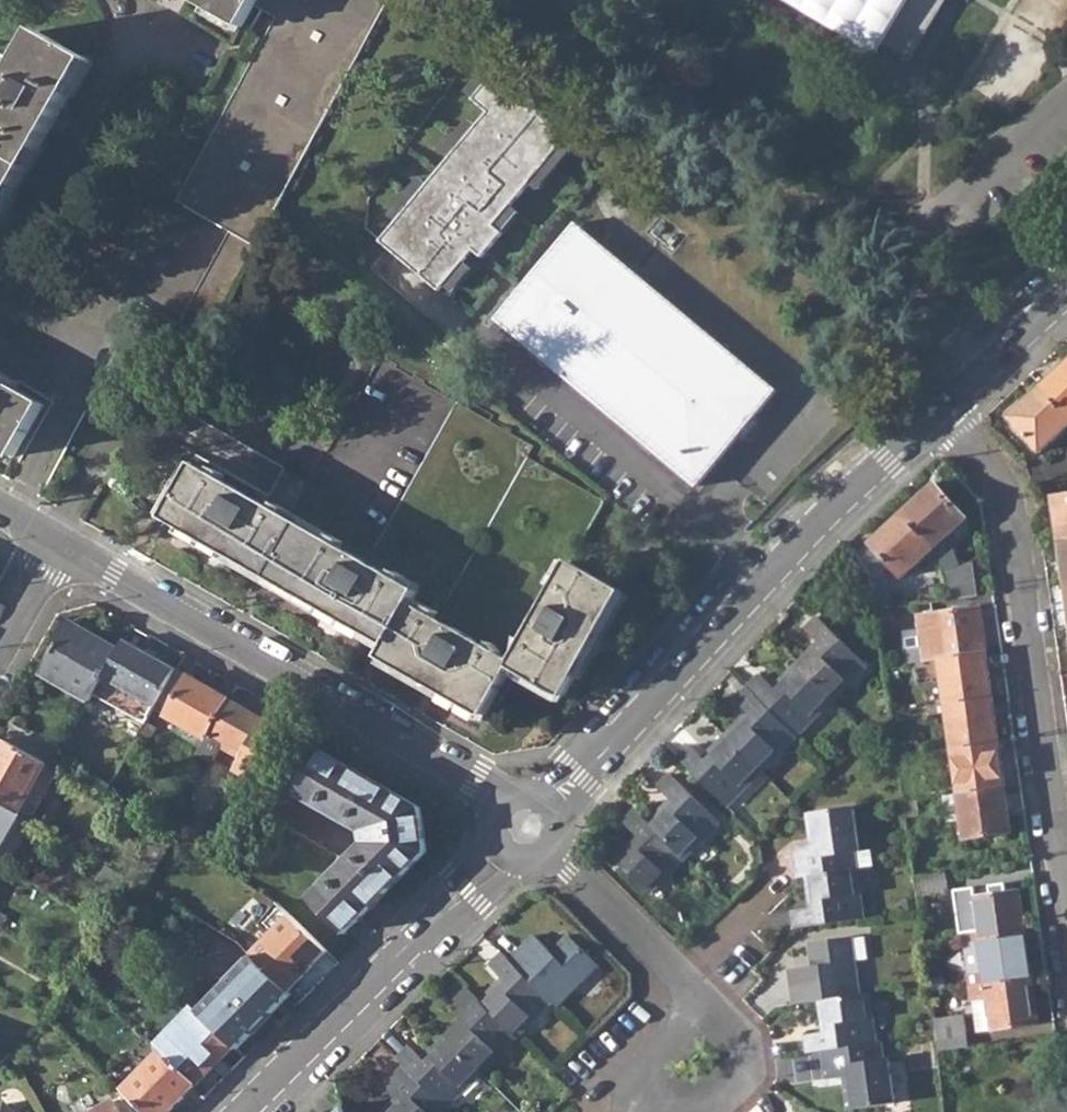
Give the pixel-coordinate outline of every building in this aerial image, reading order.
[(205,338),(271,216),(388,0),(187,0),(240,30),(254,6),(276,18),(176,202),(231,231),(180,324),(205,338)] [(911,60),(947,0),(787,0),(877,54),(883,44),(911,60)] [(33,30),(0,89),(0,214),(87,60),(33,30)] [(369,199),(420,241),(532,105),(481,63),(369,199)] [(496,320),(696,486),(775,391),(575,225),(496,320)] [(1066,414),(1066,366),(1044,387),(1066,414)] [(0,380),(0,451),(12,458),(42,404),(0,380)] [(1042,450),(1066,428),(1066,414),(1044,387),(1012,417),(1042,450)] [(380,653),(484,712),(511,665),(563,695),(622,591),(569,561),(562,574),(554,573),(549,583),(555,586),(525,638),(519,635),(518,648),(520,649),(514,660),(497,650),(498,648),(492,639),(488,645),(437,617),(440,611),(428,604),(425,610),(410,602),(416,590),(401,580),(404,576),(395,570),(392,575),(339,546),(342,540),(332,535),(329,540),(283,514),(286,508),(277,503),(274,509),(220,480),(224,473),(215,468),(211,474),(196,465),(166,518),(387,641),(380,653)] [(905,515),(936,549),(960,528),(969,520),(938,486),(905,515)] [(1061,542),(1066,541),(1066,497),(1055,499),(1061,542)] [(904,578),(936,549),(905,515),(866,550),(867,556),(871,572),(872,574),(879,610),(892,609),(885,575),(879,576),(893,564),(904,578)] [(967,537),(960,528),(936,549),(937,550),(940,560),(967,537)] [(860,555),(871,572),(867,556),(866,550),(860,555)] [(945,573),(954,600),(981,596),(976,563),(945,573)] [(926,652),(927,662),(941,659),(987,653),(982,608),(921,616),(922,630),(906,632),(909,655),(926,652)] [(819,644),(797,666),(832,702),(867,667),(820,619),(807,631),(819,644)] [(44,675),(91,702),(96,695),(122,649),(74,622),(44,675)] [(178,670),(127,640),(122,649),(96,695),(148,725),(157,709),(178,670)] [(926,652),(909,655),(910,664),(927,662),(926,652)] [(987,653),(941,659),(947,706),(994,699),(987,653)] [(761,678),(749,690),(797,738),(832,702),(797,666),(774,690),(761,678)] [(157,709),(208,739),(231,699),(178,670),(157,709)] [(748,716),(726,738),(762,773),(797,738),(749,690),(736,703),(748,716)] [(237,772),(254,781),(259,774),(284,729),(231,699),(208,739),(201,752),(216,760),(223,747),(244,759),(237,772)] [(947,706),(953,750),(1000,744),(994,699),(947,706)] [(5,742),(48,766),(56,751),(13,727),(5,742)] [(727,808),(762,773),(726,738),(704,760),(691,748),(678,760),(727,808)] [(35,788),(48,766),(5,742),(0,750),(0,802),(21,814),(41,827),(46,818),(25,807),(35,788)] [(953,750),(959,794),(1005,789),(1000,744),(953,750)] [(309,900),(344,935),(428,851),(421,808),(319,752),(295,796),(362,835),(362,845),(309,900)] [(59,772),(48,766),(35,788),(46,794),(59,772)] [(672,804),(651,826),(686,861),(720,827),(672,779),(660,792),(672,804)] [(959,794),(966,840),(1011,834),(1005,789),(959,794)] [(21,814),(0,802),(0,851),(21,814)] [(862,856),(856,811),(810,817),(814,849),(798,852),(802,881),(808,880),(859,873),(875,870),(873,855),(862,856)] [(336,856),(264,814),(249,839),(320,880),(331,870),(336,856)] [(652,895),(686,861),(651,826),(638,814),(626,827),(639,839),(617,861),(652,895)] [(147,824),(136,843),(146,848),(157,829),(147,824)] [(136,843),(129,857),(139,862),(146,848),(136,843)] [(123,867),(133,873),(139,862),(129,857),(123,867)] [(865,922),(859,873),(808,880),(812,912),(795,914),(798,931),(865,922)] [(915,877),(917,896),(950,893),(947,873),(915,877)] [(963,933),(965,945),(980,944),(1025,938),(1019,894),(974,900),(977,931),(963,933)] [(282,938),(259,962),(288,990),(328,950),(289,911),(272,929),(282,938)] [(538,939),(512,963),(554,1005),(558,1009),(601,968),(570,937),(554,955),(538,939)] [(1025,938),(980,944),(984,972),(968,974),(970,988),(1031,980),(1025,938)] [(864,940),(852,942),(855,964),(867,962),(864,940)] [(796,1008),(819,1005),(859,999),(857,980),(855,964),(852,942),(811,947),(814,970),(791,973),(796,1008)] [(965,945),(968,974),(984,972),(980,944),(965,945)] [(186,978),(200,963),(189,951),(174,966),(186,978)] [(234,1046),(238,1050),(293,994),(288,990),(259,962),(253,956),(199,1012),(204,1016),(209,1021),(234,1046)] [(506,981),(484,1004),(519,1039),(554,1005),(512,963),(506,957),(494,970),(506,981)] [(929,980),(930,994),(945,992),(944,979),(929,980)] [(974,1010),(978,1033),(1037,1025),(1031,980),(970,988),(972,1000),(987,998),(988,1009),(974,1010)] [(471,1017),(449,1039),(484,1074),(516,1042),(519,1039),(484,1004),(472,992),(459,1005),(471,1017)] [(810,1055),(826,1053),(876,1046),(872,1013),(869,998),(859,999),(819,1005),(823,1036),(808,1038),(810,1055)] [(204,1016),(166,1053),(196,1083),(234,1046),(209,1021),(204,1016)] [(934,1021),(938,1052),(969,1048),(967,1029),(945,1031),(943,1020),(934,1021)] [(402,1062),(408,1069),(449,1109),(484,1074),(449,1039),(427,1062),(414,1050),(402,1062)] [(884,1046),(876,1046),(826,1053),(829,1080),(846,1080),(850,1110),(897,1105),(891,1060),(885,1060),(884,1046)] [(149,1111),(168,1111),(196,1083),(166,1053),(162,1049),(124,1088),(149,1111)] [(449,1109),(408,1069),(389,1090),(401,1102),(390,1111),(446,1111),(449,1109)] [(129,1103),(120,1111),(114,1102),(97,1111),(137,1111),(129,1103)]
